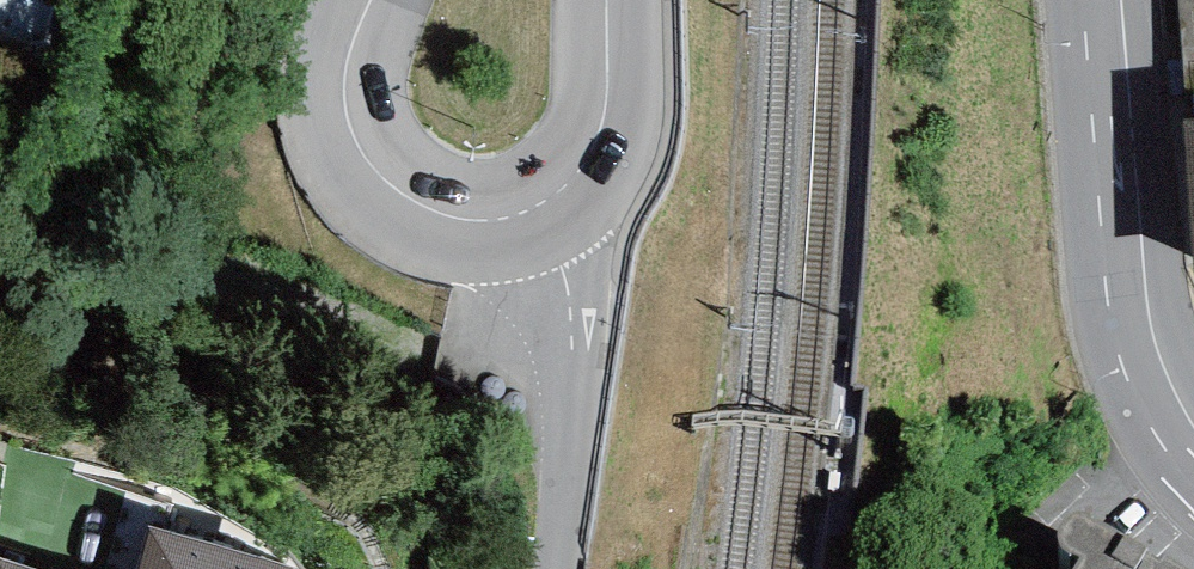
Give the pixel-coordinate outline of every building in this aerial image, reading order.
[(1187,122),(1193,121),(1193,0),(1178,0),(1187,122)] [(297,560),(147,521),(135,568),(294,568),(297,560)] [(0,556),(0,568),(51,568),(0,556)]
